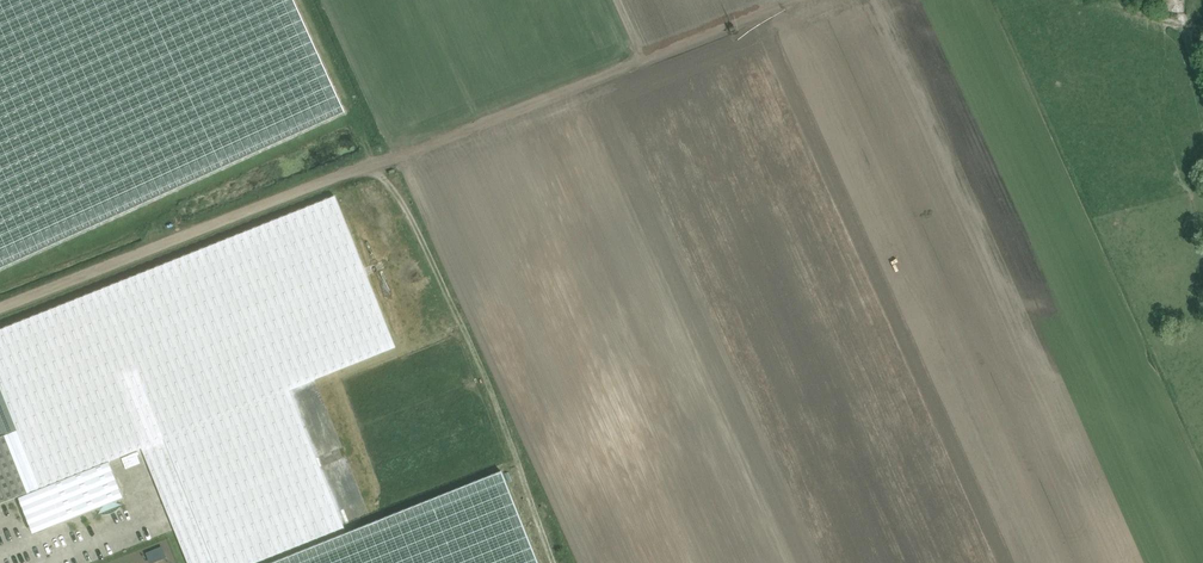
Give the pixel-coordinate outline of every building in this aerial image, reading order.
[(345,112),(294,0),(0,0),(0,269),(345,112)] [(188,562),(259,562),(345,529),(289,389),(396,347),(336,197),(0,330),(0,507),(19,499),(33,537),(125,501),(110,463),(143,450),(174,529),(188,562)] [(502,471),(273,562),(539,562),(502,471)] [(162,548),(148,553),(151,562),(152,562),(166,558),(162,548)]
